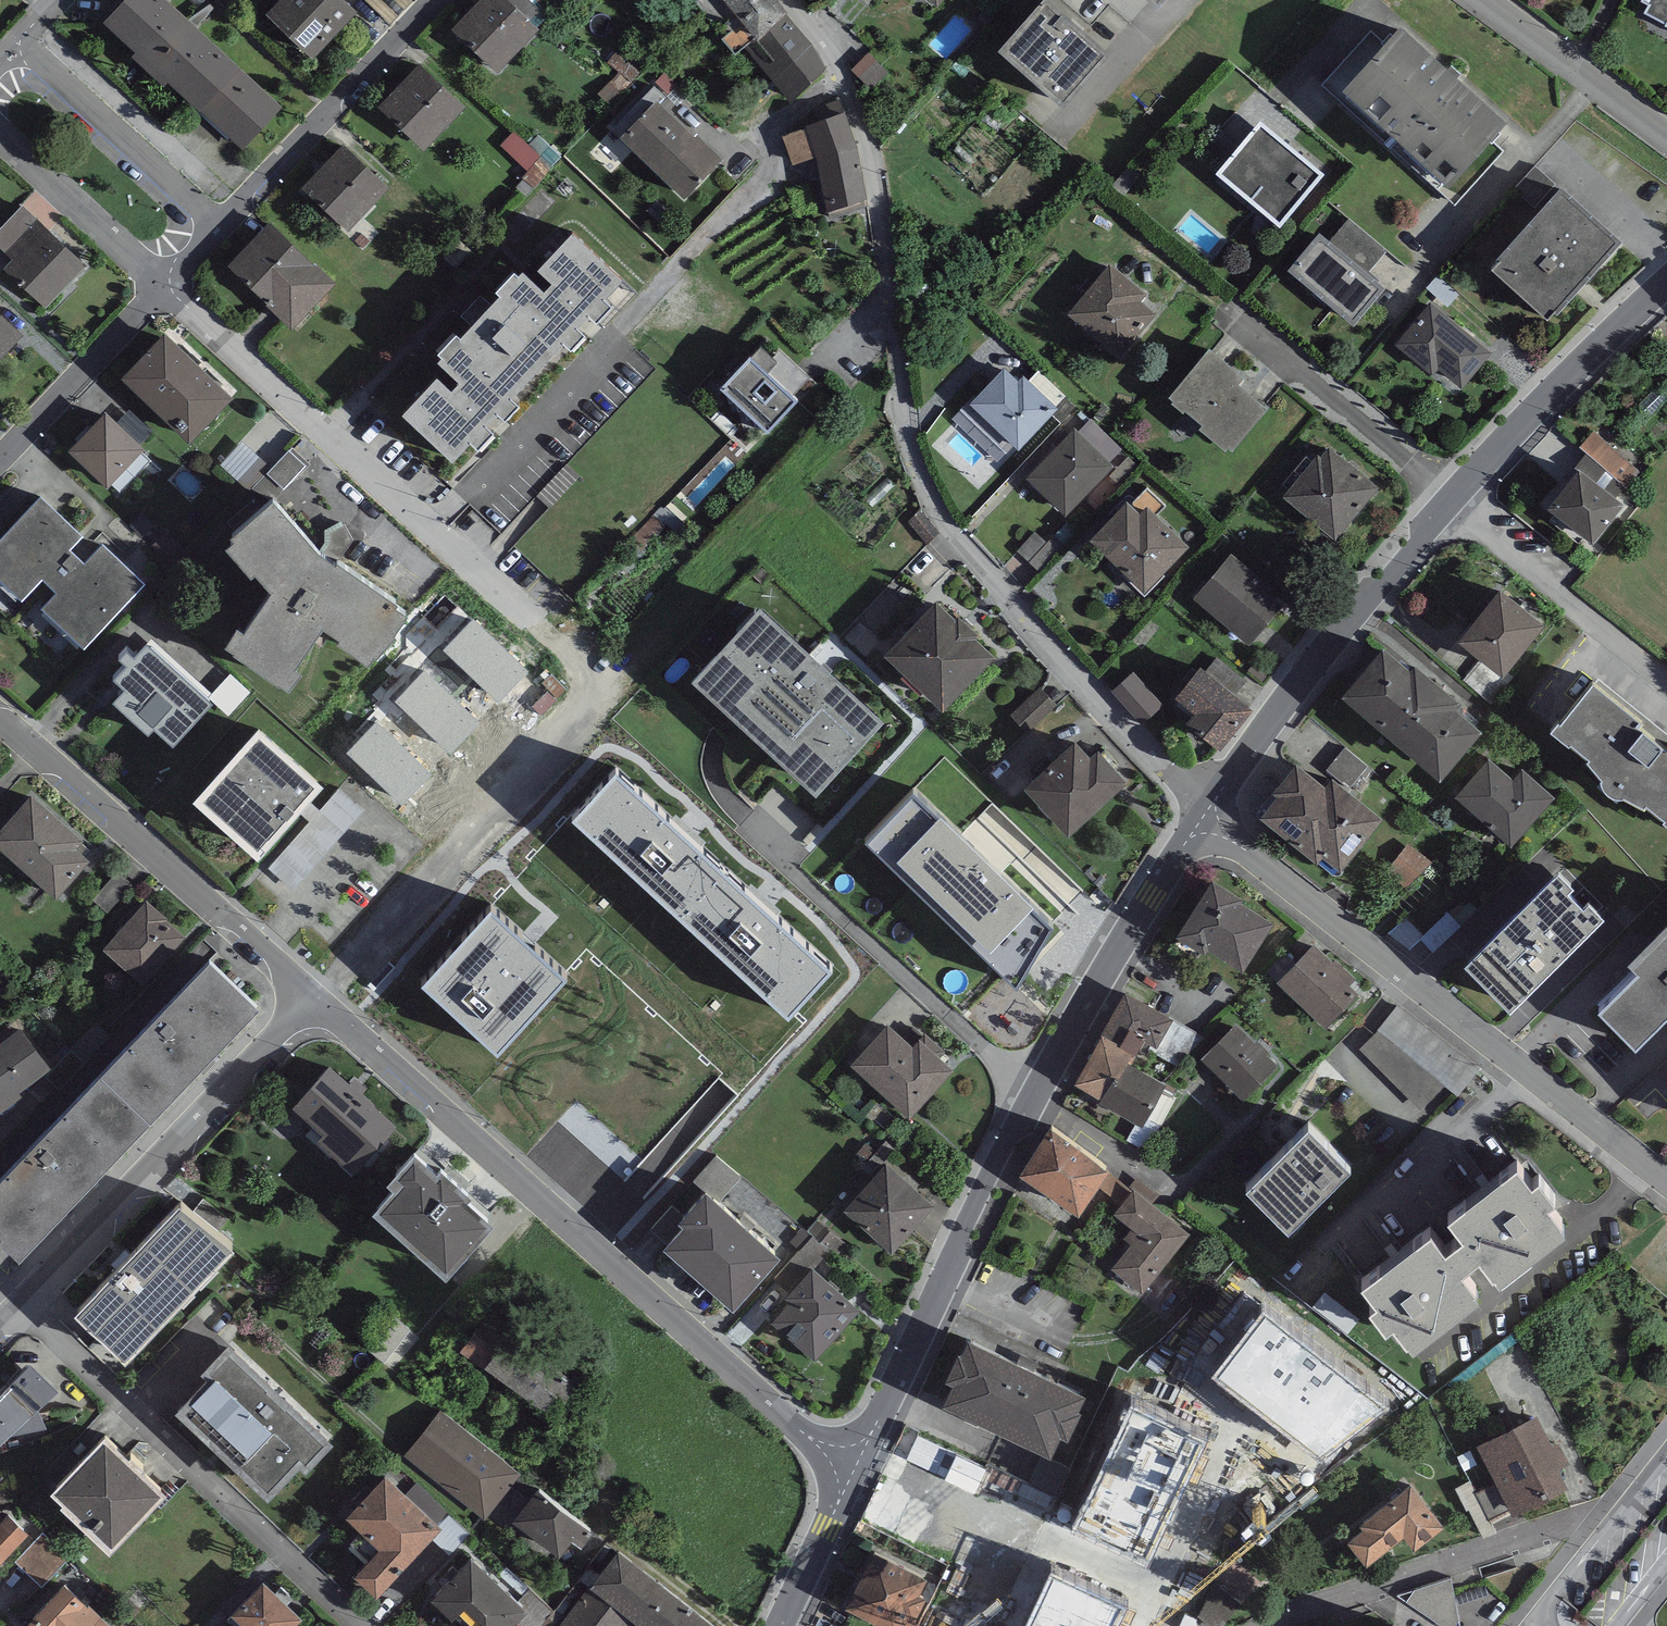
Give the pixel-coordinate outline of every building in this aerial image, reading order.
[(165,0),(126,0),(103,25),(241,150),(281,108),(165,0)] [(341,0),(283,0),(267,16),(313,61),(356,15),(341,0)] [(506,0),(483,0),(452,32),(498,75),(539,31),(506,0)] [(777,0),(718,0),(756,44),(790,15),(777,0)] [(936,8),(943,0),(926,0),(936,8)] [(1110,57),(1046,0),(998,54),(1062,110),(1110,57)] [(1160,9),(1168,0),(1150,0),(1160,9)] [(1643,2),(1651,6),(1646,15),(1666,26),(1666,0),(1644,0),(1643,2)] [(790,15),(756,44),(745,54),(791,106),(827,69),(790,15)] [(1507,128),(1400,32),(1344,97),(1448,191),(1507,128)] [(465,109),(421,65),(378,108),(423,151),(465,109)] [(696,139),(657,103),(620,140),(685,200),(723,161),(698,137),(696,139)] [(858,150),(844,114),(782,135),(792,165),(816,158),(827,214),(867,202),(858,150)] [(1323,175),(1261,123),(1217,175),(1279,227),(1323,175)] [(387,188),(343,147),(304,189),(348,229),(387,188)] [(1622,243),(1563,191),(1497,262),(1502,266),(1496,273),(1548,319),(1554,313),(1557,315),(1622,243)] [(23,206),(0,230),(0,248),(5,253),(37,219),(23,206)] [(87,266),(37,219),(5,253),(13,261),(4,271),(45,309),(87,266)] [(1331,245),(1319,235),(1288,272),(1354,328),(1386,291),(1367,274),(1386,251),(1351,222),(1331,245)] [(334,283),(270,223),(228,268),(293,327),(334,283)] [(623,284),(573,236),(537,274),(552,288),(544,296),(523,277),(519,282),(514,277),(497,296),(501,300),(461,342),(456,337),(436,359),(441,364),(438,367),(460,388),(452,396),(436,383),(401,419),(452,466),(470,448),(477,454),(493,437),(484,429),(496,417),(505,425),(519,410),(510,402),(562,346),(571,354),(586,340),(578,332),(590,320),(596,327),(612,311),(606,303),(623,284)] [(1146,295),(1110,266),(1068,316),(1119,358),(1155,315),(1139,302),(1146,295)] [(1491,354),(1431,303),(1394,345),(1432,378),(1440,369),(1462,388),(1491,354)] [(0,315),(0,361),(23,337),(0,315)] [(233,400),(166,336),(121,381),(189,446),(233,400)] [(808,378),(779,351),(771,360),(760,350),(720,393),(766,436),(797,403),(790,396),(808,378)] [(1244,380),(1209,351),(1169,399),(1173,403),(1171,405),(1183,415),(1181,416),(1226,454),(1228,450),(1233,454),(1268,412),(1238,387),(1244,380)] [(1005,369),(969,405),(1018,452),(1058,410),(1024,377),(1019,382),(1005,369)] [(144,451),(105,414),(68,452),(107,489),(144,451)] [(1114,468),(1076,430),(1026,480),(1065,517),(1114,468)] [(1379,482),(1328,438),(1284,489),(1335,533),(1379,482)] [(286,492),(304,469),(288,457),(270,480),(286,492)] [(1624,508),(1579,472),(1547,511),(1592,547),(1624,508)] [(1140,506),(1128,494),(1090,532),(1144,584),(1189,538),(1148,498),(1140,506)] [(39,499),(0,541),(0,585),(23,606),(43,584),(55,595),(40,611),(84,653),(147,586),(103,546),(85,565),(71,552),(82,540),(39,499)] [(319,560),(273,507),(230,544),(234,549),(226,555),(251,584),(255,581),(271,599),(243,640),(236,635),(227,653),(234,659),(233,661),(278,692),(281,690),(288,696),(301,680),(295,675),(323,634),(340,646),(336,650),(367,671),(374,663),(377,664),(396,644),(394,642),(407,622),(395,614),(396,611),(338,570),(335,572),(319,560)] [(1273,582),(1232,546),(1192,592),(1248,639),(1283,599),(1269,587),(1273,582)] [(1544,615),(1500,579),(1457,630),(1501,666),(1544,615)] [(884,705),(760,590),(690,665),(815,780),(884,705)] [(995,646),(937,590),(885,644),(943,700),(995,646)] [(471,620),(442,650),(498,703),(527,673),(471,620)] [(1412,656),(1383,632),(1341,683),(1441,766),(1482,716),(1453,693),(1459,687),(1416,651),(1412,656)] [(151,656),(145,651),(139,658),(137,656),(135,659),(128,653),(121,661),(127,666),(114,680),(126,691),(120,698),(172,745),(208,706),(152,655),(151,656)] [(1252,701),(1199,658),(1174,688),(1194,704),(1187,713),(1220,741),(1252,701)] [(422,667),(393,697),(449,750),(478,720),(422,667)] [(1163,701),(1134,667),(1113,686),(1142,719),(1163,701)] [(1593,671),(1560,712),(1558,710),(1549,720),(1567,735),(1570,732),(1588,747),(1585,752),(1600,766),(1601,770),(1602,773),(1603,777),(1604,780),(1607,783),(1610,785),(1614,786),(1619,788),(1621,788),(1624,787),(1642,798),(1646,793),(1665,808),(1662,810),(1666,814),(1666,730),(1593,671)] [(370,719),(341,749),(398,803),(426,773),(370,719)] [(1090,745),(1076,729),(1024,775),(1069,825),(1127,773),(1097,739),(1090,745)] [(321,794),(257,737),(194,808),(258,865),(321,794)] [(1513,771),(1489,750),(1455,789),(1512,839),(1555,790),(1522,761),(1513,771)] [(1326,778),(1297,755),(1272,785),(1277,789),(1260,809),(1318,856),(1323,849),(1340,863),(1382,811),(1332,771),(1326,778)] [(679,921),(723,874),(616,775),(572,822),(679,921)] [(914,779),(868,828),(1018,977),(1053,909),(914,779)] [(32,786),(0,821),(0,841),(56,888),(89,853),(76,841),(83,832),(32,786)] [(315,820),(316,821),(269,871),(294,893),(365,814),(341,792),(315,820)] [(1430,861),(1407,841),(1384,867),(1407,887),(1430,861)] [(1573,875),(1558,858),(1464,953),(1508,999),(1603,904),(1589,889),(1583,895),(1568,881),(1573,875)] [(133,881),(117,868),(93,895),(108,909),(133,881)] [(1244,888),(1212,868),(1176,926),(1205,944),(1209,938),(1242,959),(1272,911),(1242,892),(1244,888)] [(723,874),(679,921),(787,1020),(831,973),(723,874)] [(147,895),(101,945),(142,982),(187,932),(147,895)] [(489,903),(420,978),(497,1047),(565,972),(489,903)] [(1627,948),(1637,958),(1598,997),(1635,1034),(1666,1003),(1666,908),(1627,948)] [(1449,917),(1422,942),(1436,957),(1463,932),(1449,917)] [(1333,956),(1314,937),(1276,976),(1324,1023),(1359,988),(1350,979),(1356,973),(1337,953),(1333,956)] [(406,945),(360,996),(370,1004),(415,954),(406,945)] [(0,1187),(0,1244),(21,1264),(257,1012),(210,962),(0,1187)] [(1174,1012),(1124,985),(1102,1026),(1133,1043),(1146,1050),(1148,1047),(1151,1040),(1157,1043),(1172,1015),(1174,1012)] [(1479,1071),(1396,1007),(1379,1029),(1443,1087),(1458,1095),(1479,1071)] [(1202,1032),(1172,1015),(1157,1043),(1151,1040),(1148,1047),(1184,1066),(1202,1032)] [(914,1041),(888,1017),(850,1058),(909,1112),(953,1064),(940,1052),(945,1046),(925,1028),(914,1041)] [(1287,1069),(1235,1019),(1201,1054),(1253,1104),(1287,1069)] [(1133,1043),(1102,1026),(1074,1077),(1101,1092),(1114,1067),(1119,1069),(1127,1054),(1133,1043)] [(20,1099),(18,1095),(51,1071),(20,1029),(0,1043),(0,1113),(20,1099)] [(1423,1109),(1443,1087),(1379,1029),(1359,1051),(1423,1109)] [(1165,1075),(1127,1054),(1119,1069),(1114,1067),(1101,1092),(1098,1096),(1141,1119),(1144,1115),(1160,1124),(1175,1096),(1158,1088),(1165,1075)] [(402,1122),(330,1058),(293,1099),(324,1127),(317,1134),(358,1171),(402,1122)] [(1110,1161),(1051,1119),(1019,1165),(1078,1206),(1110,1161)] [(1352,1175),(1308,1132),(1248,1195),(1291,1237),(1352,1175)] [(437,1160),(414,1140),(386,1171),(393,1176),(371,1200),(446,1265),(494,1211),(467,1187),(472,1182),(441,1155),(437,1160)] [(934,1198),(886,1155),(844,1202),(891,1245),(934,1198)] [(1534,1194),(1518,1173),(1449,1227),(1464,1247),(1447,1260),(1432,1240),(1363,1293),(1378,1313),(1370,1319),(1388,1344),(1397,1337),(1415,1360),(1481,1310),(1462,1285),(1482,1269),(1499,1291),(1567,1239),(1550,1218),(1559,1212),(1541,1189),(1534,1194)] [(781,1242),(707,1176),(678,1208),(683,1213),(664,1233),(733,1294),(781,1242)] [(231,1236),(180,1189),(75,1302),(126,1349),(231,1236)] [(1190,1233),(1134,1189),(1114,1215),(1132,1229),(1124,1239),(1130,1244),(1110,1269),(1142,1294),(1190,1233)] [(860,1301),(813,1257),(784,1288),(791,1294),(773,1314),(814,1351),(860,1301)] [(484,1361),(511,1324),(488,1307),(459,1346),(482,1363),(484,1361)] [(1390,1407),(1263,1315),(1211,1379),(1322,1459),(1390,1407)] [(578,1371),(511,1324),(484,1361),(552,1409),(578,1371)] [(333,1432),(229,1332),(200,1362),(207,1368),(175,1400),(268,1488),(299,1455),(305,1461),(333,1432)] [(1086,1397),(968,1341),(962,1354),(959,1353),(945,1382),(953,1385),(943,1407),(1051,1458),(1061,1438),(1069,1441),(1082,1413),(1079,1412),(1086,1397)] [(6,1430),(46,1420),(38,1399),(59,1380),(31,1354),(0,1385),(0,1435),(6,1430)] [(521,1471),(440,1407),(405,1451),(485,1515),(521,1471)] [(1206,1443),(1126,1407),(1072,1527),(1152,1563),(1206,1443)] [(1552,1441),(1537,1410),(1477,1440),(1512,1511),(1569,1483),(1560,1464),(1569,1459),(1559,1438),(1552,1441)] [(165,1479),(105,1420),(50,1477),(110,1536),(165,1479)] [(1033,1487),(1059,1498),(1070,1471),(1044,1461),(1033,1487)] [(442,1520),(386,1468),(346,1510),(379,1542),(353,1569),(376,1590),(442,1520)] [(1444,1519),(1411,1477),(1359,1518),(1363,1523),(1347,1536),(1366,1559),(1403,1530),(1414,1543),(1444,1519)] [(593,1527),(538,1482),(513,1514),(558,1550),(572,1534),(581,1542),(593,1527)] [(28,1525),(8,1505),(0,1513),(0,1554),(28,1525)] [(619,1543),(556,1625),(624,1625),(632,1615),(648,1625),(726,1625),(619,1543)] [(873,1544),(845,1602),(893,1625),(900,1625),(908,1610),(914,1613),(925,1591),(918,1587),(927,1571),(873,1544)] [(470,1547),(431,1587),(472,1625),(503,1625),(527,1602),(470,1547)] [(1051,1562),(1021,1625),(1116,1625),(1129,1598),(1051,1562)] [(263,1574),(230,1608),(243,1620),(238,1625),(287,1625),(302,1611),(263,1574)] [(66,1576),(29,1614),(41,1625),(118,1625),(66,1576)] [(1424,1625),(1465,1625),(1448,1581),(1412,1595),(1424,1625)] [(1212,1625),(1229,1625),(1242,1602),(1216,1589),(1200,1620),(1212,1625)] [(1147,1625),(1149,1625),(1181,1625),(1153,1612),(1147,1625)]
